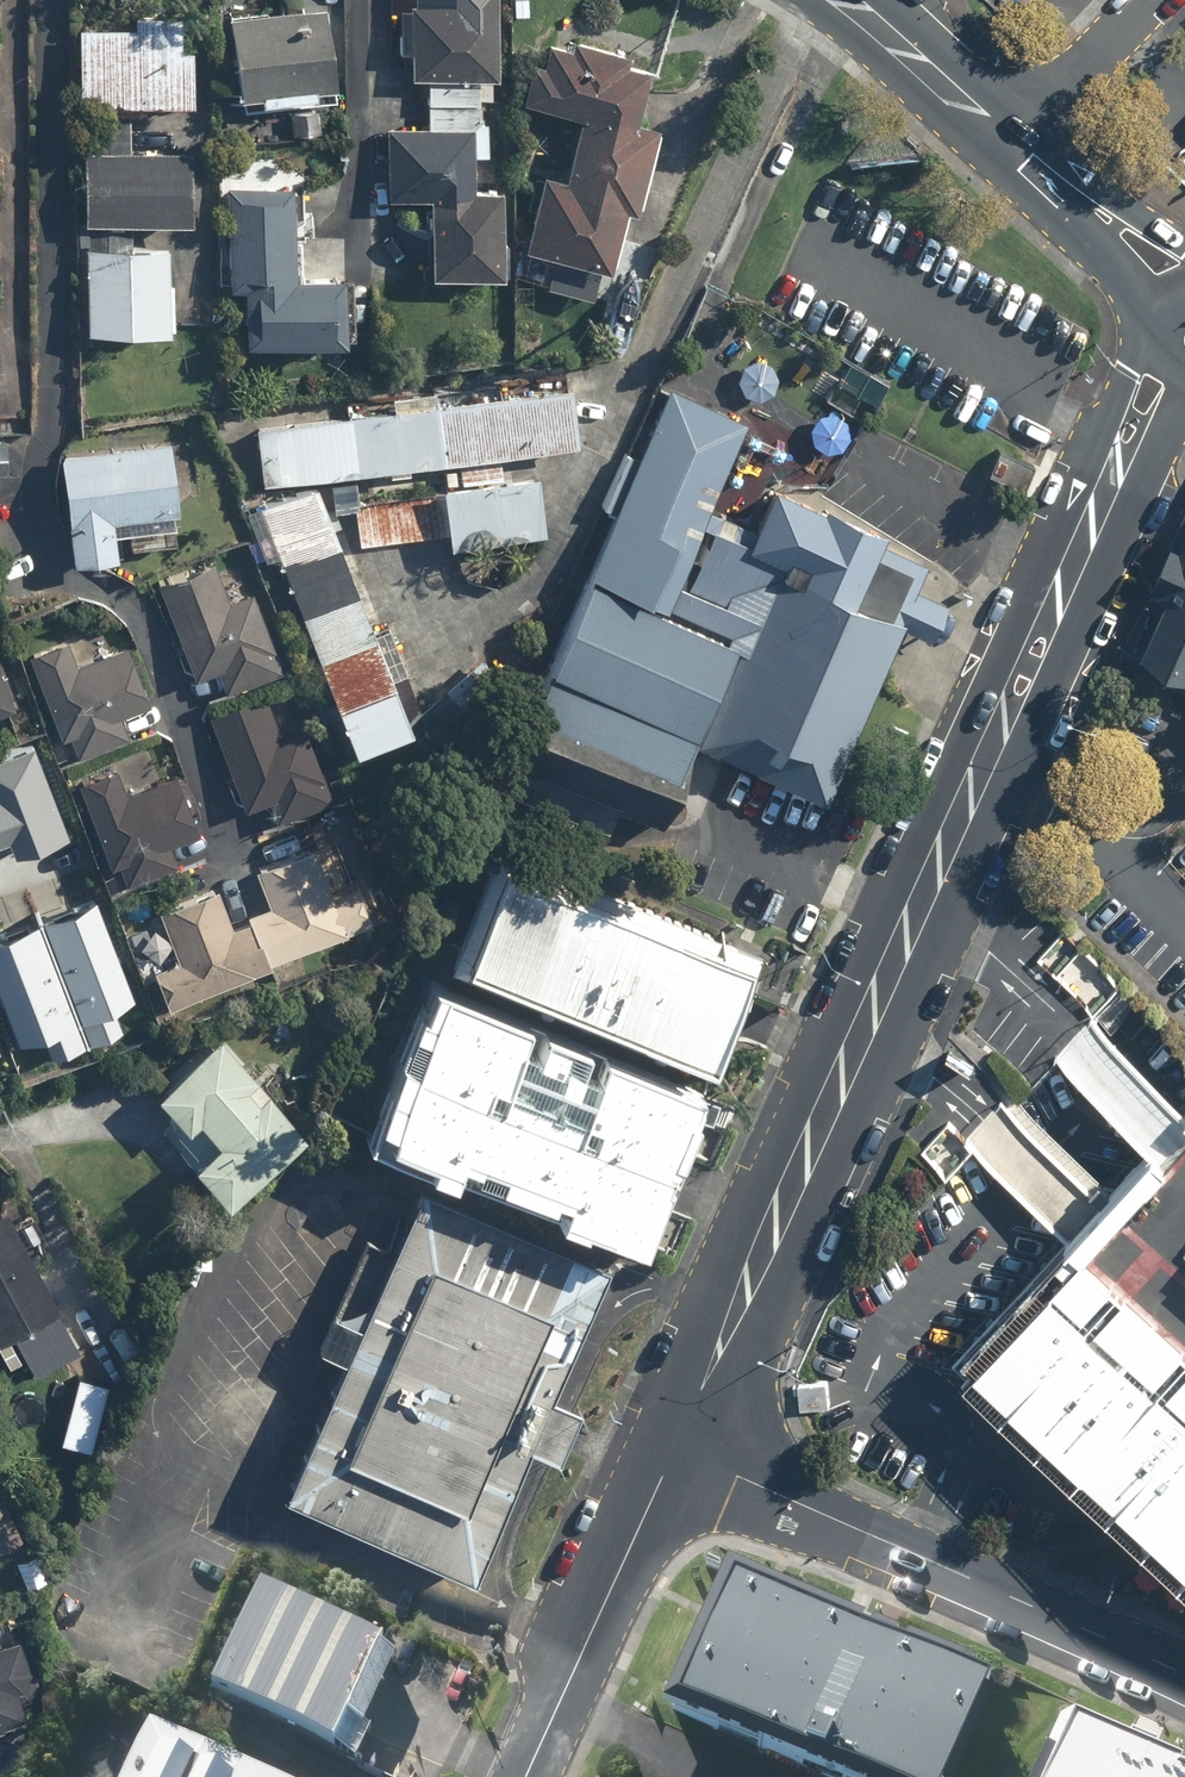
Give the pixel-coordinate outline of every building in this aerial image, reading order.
[(411,5),(409,77),(427,77),(425,130),(384,128),(381,198),(425,200),(422,276),(498,279),(502,189),(467,188),(468,155),(483,156),(484,121),(476,121),(477,79),(495,79),(497,0),(452,0),(451,6),(411,5)] [(311,87),(332,83),(320,4),(227,19),(239,98),(256,95),(258,105),(312,97),(311,87)] [(134,28),(77,27),(76,103),(189,105),(190,51),(175,50),(176,16),(134,15),(134,28)] [(521,250),(606,271),(621,211),(637,215),(659,127),(631,120),(643,71),(616,64),(619,52),(574,40),(571,53),(544,47),(540,66),(528,64),(519,103),(578,117),(563,180),(540,174),(521,250)] [(82,331),(166,335),(170,248),(132,246),(133,224),(185,226),(188,155),(128,152),(130,115),(83,112),(78,221),(87,222),(82,331)] [(290,275),(290,180),(225,180),(225,289),(239,289),(239,345),(341,345),(341,275),(290,275)] [(741,423),(658,386),(499,740),(645,806),(745,585),(681,556),(741,423)] [(257,483),(437,462),(441,497),(355,508),(359,545),(446,534),(447,548),(539,537),(532,479),(505,482),(502,454),(574,445),(568,388),(250,425),(257,483)] [(57,449),(66,563),(114,559),(112,533),(173,528),(165,440),(57,449)] [(251,505),(349,753),(409,729),(311,481),(251,505)] [(916,559),(756,488),(725,556),(761,572),(686,739),(809,794),(885,625),(919,640),(936,602),(903,587),(916,559)] [(1184,664),(1184,518),(1131,639),(1184,664)] [(221,693),(280,669),(249,592),(224,602),(209,564),(156,585),(194,679),(212,671),(221,693)] [(119,716),(148,705),(126,647),(77,666),(67,640),(27,655),(68,762),(128,740),(119,716)] [(9,707),(0,682),(0,710),(9,707)] [(262,693),(207,713),(242,809),(267,800),(275,822),(331,801),(302,724),(277,733),(262,693)] [(61,805),(39,748),(33,731),(0,743),(0,838),(3,846),(67,822),(61,805)] [(79,784),(126,889),(179,866),(171,847),(200,834),(174,776),(128,797),(115,768),(79,784)] [(741,961),(481,845),(435,949),(694,1065),(741,961)] [(149,977),(161,1009),(371,926),(355,885),(329,895),(310,847),(255,869),(272,911),(229,928),(214,889),(155,913),(176,966),(149,977)] [(6,1023),(127,980),(93,885),(0,918),(0,1008),(6,1023)] [(688,1085),(410,961),(340,1117),(618,1241),(688,1085)] [(219,1040),(153,1096),(168,1113),(153,1125),(222,1205),(302,1136),(219,1040)] [(607,1268),(419,1183),(285,1479),(474,1564),(607,1268)] [(78,1353),(0,1198),(0,1340),(10,1335),(30,1377),(78,1353)] [(1086,1237),(972,1360),(1184,1556),(1184,1328),(1086,1237)] [(400,1635),(249,1567),(197,1683),(348,1750),(400,1635)] [(732,1584),(677,1703),(838,1776),(937,1776),(975,1695),(732,1584)] [(20,1712),(11,1688),(12,1687),(16,1683),(19,1677),(21,1672),(22,1666),(23,1660),(22,1654),(21,1648),(18,1642),(15,1637),(11,1632),(6,1629),(0,1626),(0,1625),(0,1719),(20,1712)] [(144,1714),(116,1776),(285,1776),(144,1714)] [(1037,1776),(1156,1776),(1057,1732),(1037,1776)]
